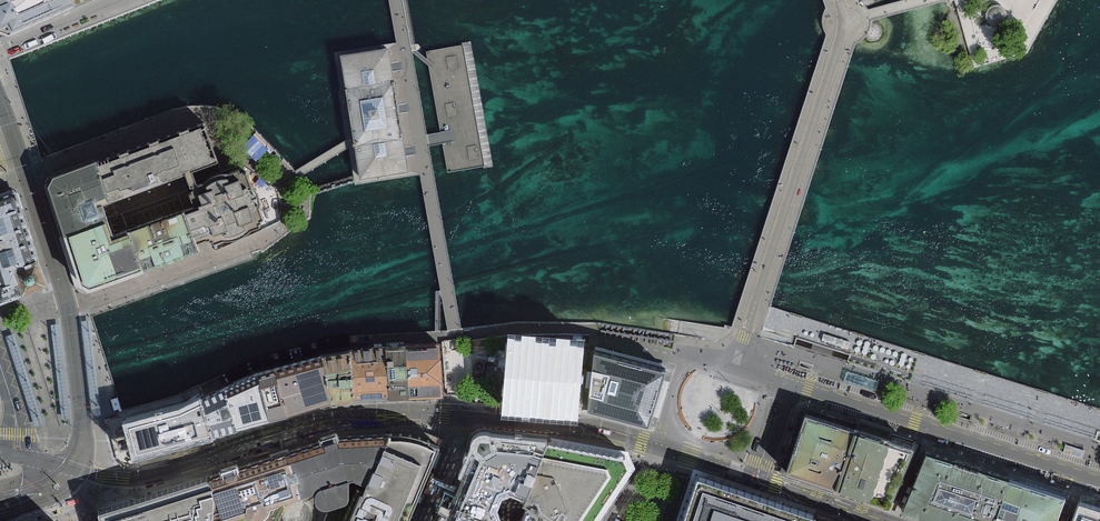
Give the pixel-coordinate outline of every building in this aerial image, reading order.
[(74,6),(70,0),(0,0),(0,32),(9,35),(48,17),(74,6)] [(993,28),(996,29),(1000,29),(1003,28),(1006,26),(1008,23),(1009,19),(1009,16),(1008,13),(1005,11),(1002,9),(998,8),(994,9),(993,10),(990,12),(988,16),(988,19),(988,23),(990,26),(993,28)] [(390,49),(342,56),(360,176),(409,168),(400,113),(390,49)] [(186,212),(199,245),(208,243),(211,241),(213,244),(214,243),(215,246),(224,243),(232,242),(243,240),(252,233),(261,231),(259,228),(263,227),(262,225),(266,224),(260,211),(260,204),(258,196),(252,188),(248,178),(245,179),(245,177),(243,177),(241,173),(233,176),(224,176),(214,179),(204,187),(199,188),(196,183),(193,175),(220,165),(206,125),(130,151),(96,164),(109,204),(186,178),(189,185),(191,191),(194,190),(195,193),(192,194),(193,197),(189,198),(193,209),(186,212)] [(109,204),(96,164),(71,173),(52,180),(47,190),(58,220),(64,240),(108,224),(102,207),(109,204)] [(21,294),(13,271),(39,262),(28,232),(13,189),(0,194),(0,302),(21,294)] [(136,230),(151,271),(178,261),(201,253),(199,245),(186,212),(136,230)] [(126,281),(151,271),(136,230),(129,233),(119,236),(113,238),(108,224),(64,240),(72,263),(76,276),(81,289),(90,294),(126,281)] [(44,277),(39,262),(13,271),(21,294),(34,290),(47,285),(44,277)] [(511,340),(507,401),(538,404),(572,407),(580,347),(511,340)] [(407,346),(410,398),(427,397),(442,396),(439,345),(407,346)] [(400,398),(410,398),(407,346),(398,347),(387,347),(390,399),(400,398)] [(390,399),(387,347),(367,349),(350,351),(354,401),(374,400),(390,399)] [(342,402),(354,401),(350,351),(320,357),(329,403),(342,402)] [(595,351),(588,409),(623,418),(648,424),(656,398),(665,369),(595,351)] [(329,403),(320,357),(274,369),(285,417),(298,413),(329,403)] [(265,421),(285,417),(274,369),(252,376),(265,421)] [(847,372),(844,381),(876,390),(878,386),(879,382),(847,372)] [(234,430),(265,421),(252,376),(241,381),(222,390),(234,430)] [(225,432),(234,430),(222,390),(211,393),(200,397),(212,435),(217,434),(225,432)] [(179,444),(212,435),(200,397),(179,406),(125,420),(131,442),(135,457),(179,444)] [(835,488),(855,429),(825,420),(805,414),(786,472),(807,478),(835,488)] [(855,429),(835,488),(847,492),(870,499),(890,440),(866,433),(855,429)] [(290,451),(306,505),(301,515),(298,520),(411,520),(445,444),(437,441),(423,436),(410,431),(341,434),(318,442),(290,451)] [(528,500),(550,442),(525,440),(493,437),(489,434),(485,433),(480,435),(477,438),(475,443),(476,447),(449,517),(447,520),(564,520),(528,500)] [(913,447),(890,440),(870,499),(888,505),(892,497),(913,447)] [(550,442),(528,500),(564,520),(594,520),(618,487),(633,467),(630,458),(592,450),(550,442)] [(290,451),(250,464),(214,476),(217,489),(215,515),(213,520),(250,520),(253,515),(256,516),(262,515),(267,512),(270,507),(301,515),(306,505),(290,451)] [(903,510),(935,520),(993,520),(1008,478),(996,474),(974,467),(927,452),(903,510)] [(146,497),(152,520),(213,520),(215,515),(217,489),(214,476),(198,481),(156,494),(149,496),(146,497)] [(993,520),(1055,520),(1065,496),(1036,487),(1008,478),(993,520)] [(760,502),(758,501),(714,488),(699,483),(687,520),(821,520),(760,502)] [(146,497),(124,504),(100,511),(103,520),(152,520),(146,497)] [(1086,503),(1078,501),(1071,520),(1099,520),(1099,508),(1086,503)] [(301,515),(270,507),(267,512),(262,515),(256,516),(253,515),(250,520),(298,520),(301,515)]
